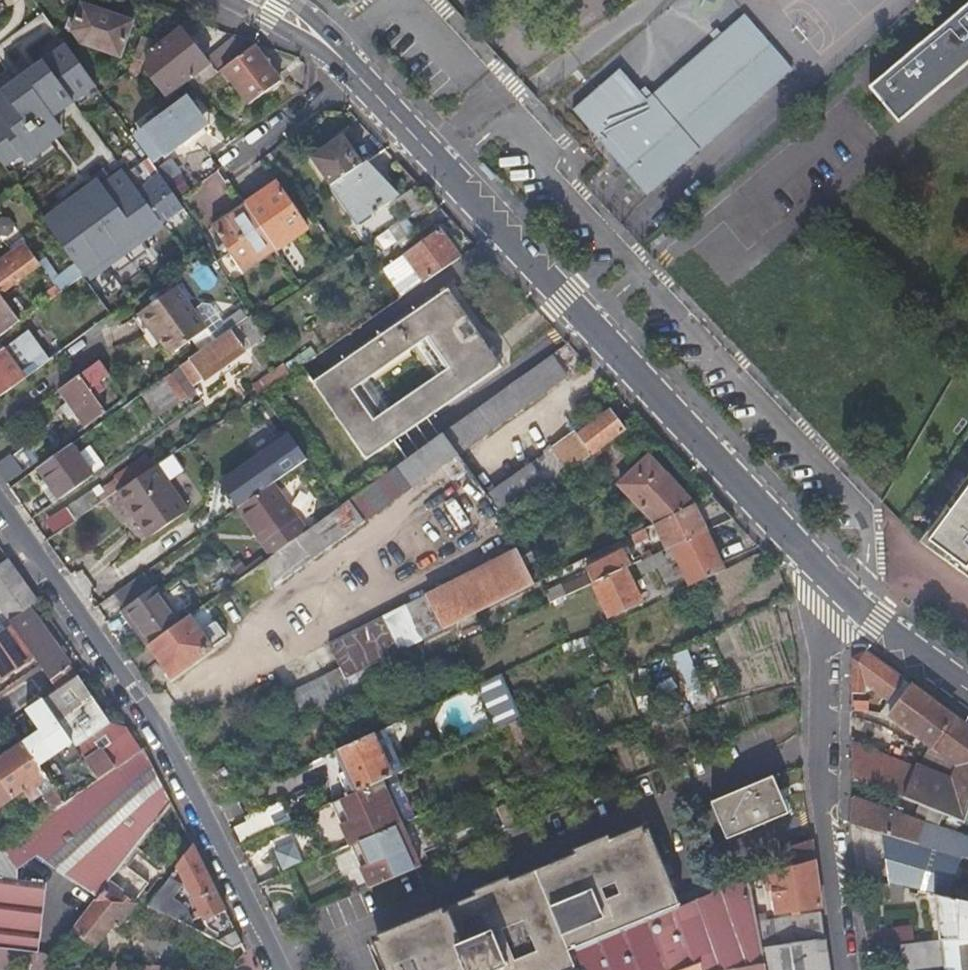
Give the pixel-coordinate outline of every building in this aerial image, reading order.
[(865,90),(874,100),(896,123),(943,84),(967,62),(967,2),(912,50),(865,90)] [(119,57),(131,21),(79,3),(69,30),(78,43),(119,57)] [(618,74),(570,114),(644,201),(790,76),(743,20),(644,105),(618,74)] [(179,29),(169,36),(181,51),(190,43),(179,29)] [(148,40),(139,36),(126,70),(131,75),(137,70),(148,40)] [(162,98),(184,80),(205,63),(202,59),(190,43),(181,51),(169,36),(148,52),(140,70),(162,98)] [(191,89),(195,86),(219,69),(250,46),(233,37),(202,59),(205,63),(184,80),(191,89)] [(0,91),(0,164),(1,166),(17,154),(22,162),(49,143),(43,135),(54,128),(58,125),(51,115),(93,84),(61,40),(38,57),(41,62),(0,91)] [(250,46),(219,69),(245,104),(277,81),(250,45),(250,46)] [(207,125),(184,95),(160,113),(161,113),(130,136),(146,158),(150,164),(161,156),(163,158),(207,125)] [(309,157),(329,185),(359,164),(340,137),(309,157)] [(7,174),(22,162),(17,154),(1,166),(7,174)] [(150,164),(146,158),(123,174),(121,171),(109,179),(100,186),(96,180),(88,186),(66,201),(68,203),(54,213),(52,211),(40,220),(73,265),(80,274),(84,281),(161,225),(160,224),(181,208),(173,197),(166,187),(164,184),(154,170),(150,164)] [(359,164),(329,185),(355,221),(396,192),(364,160),(359,164)] [(154,170),(164,184),(176,175),(166,161),(154,170)] [(100,186),(109,179),(103,171),(85,183),(88,186),(96,180),(100,186)] [(166,187),(173,197),(186,188),(179,178),(166,187)] [(243,204),(274,249),(305,227),(273,183),(243,204)] [(242,272),(274,249),(243,204),(211,227),(242,272)] [(0,220),(0,235),(4,235),(9,232),(10,225),(7,221),(0,220)] [(410,241),(396,221),(392,224),(405,244),(410,241)] [(422,280),(457,256),(439,229),(404,254),(422,280)] [(38,265),(36,261),(22,242),(0,258),(0,293),(38,265)] [(396,259),(414,286),(422,280),(404,254),(396,259)] [(40,258),(36,261),(38,265),(50,281),(55,278),(40,258)] [(390,263),(408,290),(414,286),(396,259),(390,263)] [(205,292),(221,282),(209,263),(193,273),(205,292)] [(55,278),(50,281),(57,291),(80,274),(73,265),(55,278)] [(191,311),(174,287),(130,318),(142,334),(150,328),(169,354),(190,339),(204,329),(191,311)] [(298,365),(266,386),(257,393),(286,435),(304,460),(393,397),(374,369),(410,346),(429,373),(480,337),(446,290),(309,382),(298,365)] [(17,321),(0,296),(0,333),(17,321)] [(201,304),(191,311),(204,329),(190,339),(198,351),(216,339),(227,331),(208,305),(201,304)] [(191,386),(243,349),(238,342),(257,329),(251,318),(249,315),(229,329),(227,331),(216,339),(198,351),(177,366),(191,386)] [(261,336),(257,329),(238,342),(243,349),(261,336)] [(45,361),(24,332),(0,349),(0,394),(45,361)] [(393,397),(304,460),(337,507),(405,458),(393,440),(499,365),(480,337),(429,373),(431,377),(395,400),(393,397)] [(453,455),(454,456),(564,377),(548,355),(439,434),(453,455)] [(95,359),(55,388),(64,400),(57,405),(62,415),(70,409),(82,426),(103,410),(92,395),(98,392),(102,389),(96,381),(106,374),(95,359)] [(191,386),(177,366),(137,394),(151,413),(174,397),(177,400),(193,390),(191,386)] [(108,407),(98,392),(92,395),(103,410),(108,407)] [(622,429),(608,410),(581,430),(578,427),(483,496),(500,519),(622,429)] [(247,603),(453,455),(439,434),(405,458),(337,507),(302,532),(268,556),(261,561),(236,578),(232,582),(247,603)] [(220,489),(234,509),(268,485),(304,460),(286,435),(221,481),(220,489)] [(18,471),(39,457),(27,440),(7,455),(18,471)] [(68,443),(36,466),(57,497),(90,474),(77,456),(68,443)] [(90,447),(77,456),(90,474),(102,466),(90,447)] [(152,465),(165,482),(181,470),(169,453),(152,465)] [(18,471),(7,455),(0,460),(0,478),(3,482),(18,471)] [(655,523),(692,505),(646,456),(618,483),(655,523)] [(165,482),(152,465),(113,492),(145,537),(184,509),(165,482)] [(53,500),(57,497),(36,466),(32,469),(53,500)] [(936,520),(933,524),(938,528),(925,545),(967,577),(967,476),(936,520)] [(302,532),(268,485),(234,509),(268,556),(302,532)] [(64,505),(73,519),(98,501),(89,488),(64,505)] [(695,511),(692,505),(655,523),(653,524),(665,549),(670,547),(704,532),(730,520),(714,502),(695,511)] [(57,529),(73,519),(64,505),(48,516),(57,529)] [(704,532),(670,547),(689,586),(723,570),(704,532)] [(432,634),(533,583),(516,549),(415,600),(432,634)] [(585,570),(591,583),(592,583),(624,569),(630,565),(624,552),(585,570)] [(662,557),(660,552),(650,556),(645,559),(635,563),(639,573),(664,561),(662,557)] [(27,603),(35,598),(5,557),(0,561),(0,609),(7,618),(27,603)] [(236,578),(261,561),(258,557),(242,568),(241,565),(232,572),(236,578)] [(624,569),(592,583),(608,617),(639,602),(624,569)] [(122,608),(151,587),(142,573),(112,594),(122,608)] [(177,621),(152,586),(151,587),(122,608),(121,608),(133,625),(147,644),(177,621)] [(282,694),(296,721),(352,694),(343,677),(432,634),(415,600),(326,645),(338,668),(282,694)] [(69,662),(27,603),(7,618),(5,619),(9,624),(31,654),(37,663),(47,678),(54,687),(73,674),(74,673),(66,664),(69,662)] [(224,637),(201,604),(177,621),(147,644),(165,670),(170,676),(224,637)] [(121,608),(117,610),(129,627),(133,625),(121,608)] [(9,624),(0,631),(0,676),(31,654),(9,624)] [(687,648),(674,654),(697,713),(711,707),(687,648)] [(967,804),(967,727),(864,651),(850,659),(850,694),(850,712),(862,712),(862,683),(887,700),(879,709),(928,745),(956,764),(950,780),(916,767),(915,766),(914,768),(850,742),(850,778),(962,823),(967,804)] [(105,722),(73,674),(54,687),(39,698),(48,713),(77,755),(84,765),(93,779),(114,764),(138,748),(138,747),(122,725),(105,722)] [(499,674),(475,685),(494,729),(518,718),(499,674)] [(672,675),(660,684),(666,693),(679,684),(672,675)] [(48,713),(39,698),(24,708),(23,709),(37,730),(19,742),(20,742),(35,765),(52,753),(62,766),(77,755),(48,713)] [(370,733),(325,754),(325,761),(337,756),(344,772),(336,776),(343,793),(329,799),(329,803),(339,799),(345,796),(379,781),(390,776),(370,733)] [(0,755),(20,742),(19,742),(17,738),(0,749),(0,755)] [(9,795),(18,789),(26,800),(38,793),(49,785),(45,779),(44,778),(40,772),(35,765),(20,742),(0,755),(0,756),(0,782),(9,795)] [(141,745),(138,747),(138,748),(114,764),(93,779),(71,795),(65,798),(60,802),(49,810),(29,824),(0,844),(0,951),(34,954),(42,885),(15,882),(14,870),(33,858),(54,871),(52,873),(72,885),(72,884),(95,899),(120,864),(168,799),(142,747),(141,745)] [(928,745),(916,767),(950,780),(956,764),(928,745)] [(337,756),(325,761),(329,799),(343,793),(336,776),(344,772),(337,756)] [(772,778),(712,803),(727,841),(790,814),(772,778)] [(398,824),(379,781),(345,796),(339,799),(347,819),(337,824),(347,845),(357,841),(398,824)] [(9,795),(0,782),(0,801),(9,795)] [(44,802),(49,810),(60,802),(52,790),(41,797),(44,802)] [(850,799),(850,825),(882,835),(919,846),(925,826),(926,823),(854,797),(850,799)] [(347,819),(339,799),(329,803),(337,824),(347,819)] [(244,822),(227,830),(228,832),(231,830),(237,843),(234,844),(235,845),(274,828),(288,822),(278,801),(242,817),(244,822)] [(24,816),(29,824),(49,810),(44,802),(24,816)] [(515,826),(505,804),(494,808),(503,831),(515,826)] [(417,867),(398,824),(357,841),(366,863),(356,867),(358,872),(338,880),(344,897),(361,890),(416,867),(417,867)] [(925,826),(919,846),(958,859),(961,860),(962,859),(967,861),(967,840),(925,826)] [(568,952),(642,921),(685,903),(654,827),(537,874),(568,952)] [(947,897),(958,859),(919,846),(882,835),(887,874),(888,882),(888,888),(889,901),(902,899),(902,890),(931,897),(936,940),(938,940),(938,941),(967,940),(967,902),(947,897)] [(231,906),(198,841),(175,867),(204,921),(231,906)] [(296,841),(277,849),(286,870),(305,862),(296,841)] [(357,841),(347,845),(356,867),(366,863),(357,841)] [(770,852),(774,871),(812,859),(809,841),(770,852)] [(774,871),(745,880),(748,898),(753,921),(820,911),(819,907),(812,859),(774,871)] [(146,884),(120,864),(95,899),(70,932),(91,949),(111,924),(116,928),(134,904),(132,902),(146,884)] [(195,904),(173,870),(146,906),(184,922),(195,904)] [(574,968),(568,952),(537,874),(378,940),(390,969),(569,969),(574,968)] [(642,921),(659,969),(672,969),(701,960),(702,969),(763,969),(753,921),(748,898),(745,880),(723,887),(718,889),(685,903),(642,921)] [(753,921),(763,969),(828,969),(820,911),(753,921)] [(642,921),(568,952),(574,968),(575,969),(659,969),(642,921)] [(862,932),(865,951),(897,947),(911,945),(908,926),(862,932)] [(240,944),(234,932),(225,937),(230,948),(240,944)] [(216,941),(229,949),(230,948),(225,937),(216,941)] [(938,941),(938,942),(941,967),(941,969),(967,969),(967,940),(938,941)] [(941,967),(938,942),(911,945),(897,947),(900,969),(917,969),(941,967)] [(701,960),(672,969),(702,969),(701,960)]
